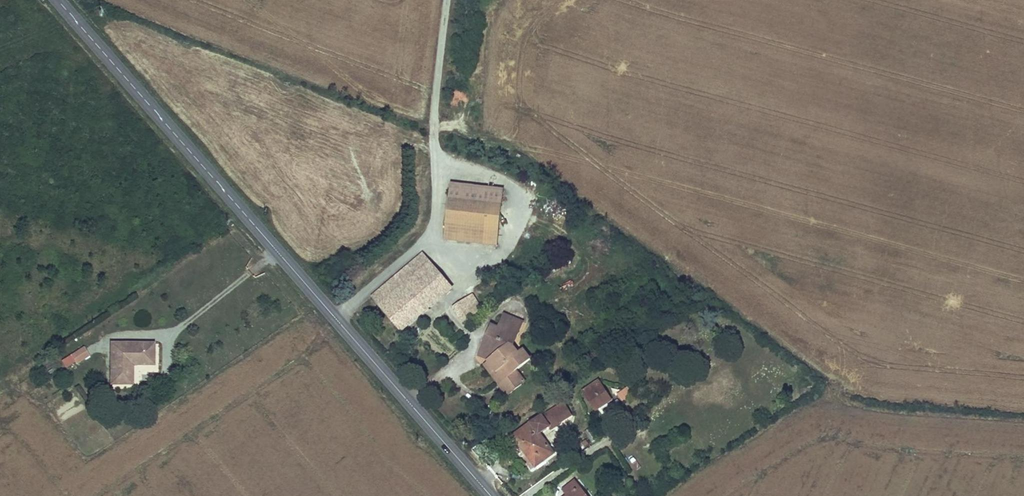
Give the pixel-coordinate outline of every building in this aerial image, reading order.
[(449,188),(444,240),(490,244),(495,193),(449,188)] [(422,256),(396,278),(425,312),(451,290),(422,256)] [(425,312),(396,278),(371,299),(401,332),(425,312)] [(474,315),(482,311),(471,295),(454,307),(458,315),(469,308),(474,315)] [(469,308),(458,315),(463,322),(474,315),(469,308)] [(517,337),(523,323),(504,315),(499,329),(492,326),(481,349),(493,354),(496,357),(488,362),(502,382),(497,385),(508,397),(525,383),(516,372),(530,360),(524,352),(519,356),(513,347),(503,343),(507,334),(517,337)] [(513,347),(517,337),(507,334),(503,343),(513,347)] [(153,344),(112,344),(111,385),(133,384),(131,365),(154,364),(153,344)] [(85,347),(72,354),(76,361),(78,364),(90,357),(85,347)] [(76,361),(72,354),(63,360),(67,366),(76,361)] [(502,382),(488,362),(483,366),(497,385),(502,382)] [(600,383),(584,393),(595,411),(611,401),(600,383)] [(571,418),(563,405),(552,412),(558,421),(560,425),(571,418)] [(558,421),(552,412),(543,418),(549,427),(558,421)] [(552,454),(539,433),(549,427),(543,418),(517,435),(524,446),(521,448),(533,467),(552,454)] [(524,446),(517,435),(514,437),(521,448),(524,446)] [(582,467),(576,459),(563,468),(569,476),(582,467)] [(569,476),(563,468),(555,473),(562,484),(569,476)] [(574,483),(563,492),(566,495),(585,495),(574,483)] [(609,485),(603,489),(607,494),(612,490),(609,485)]
